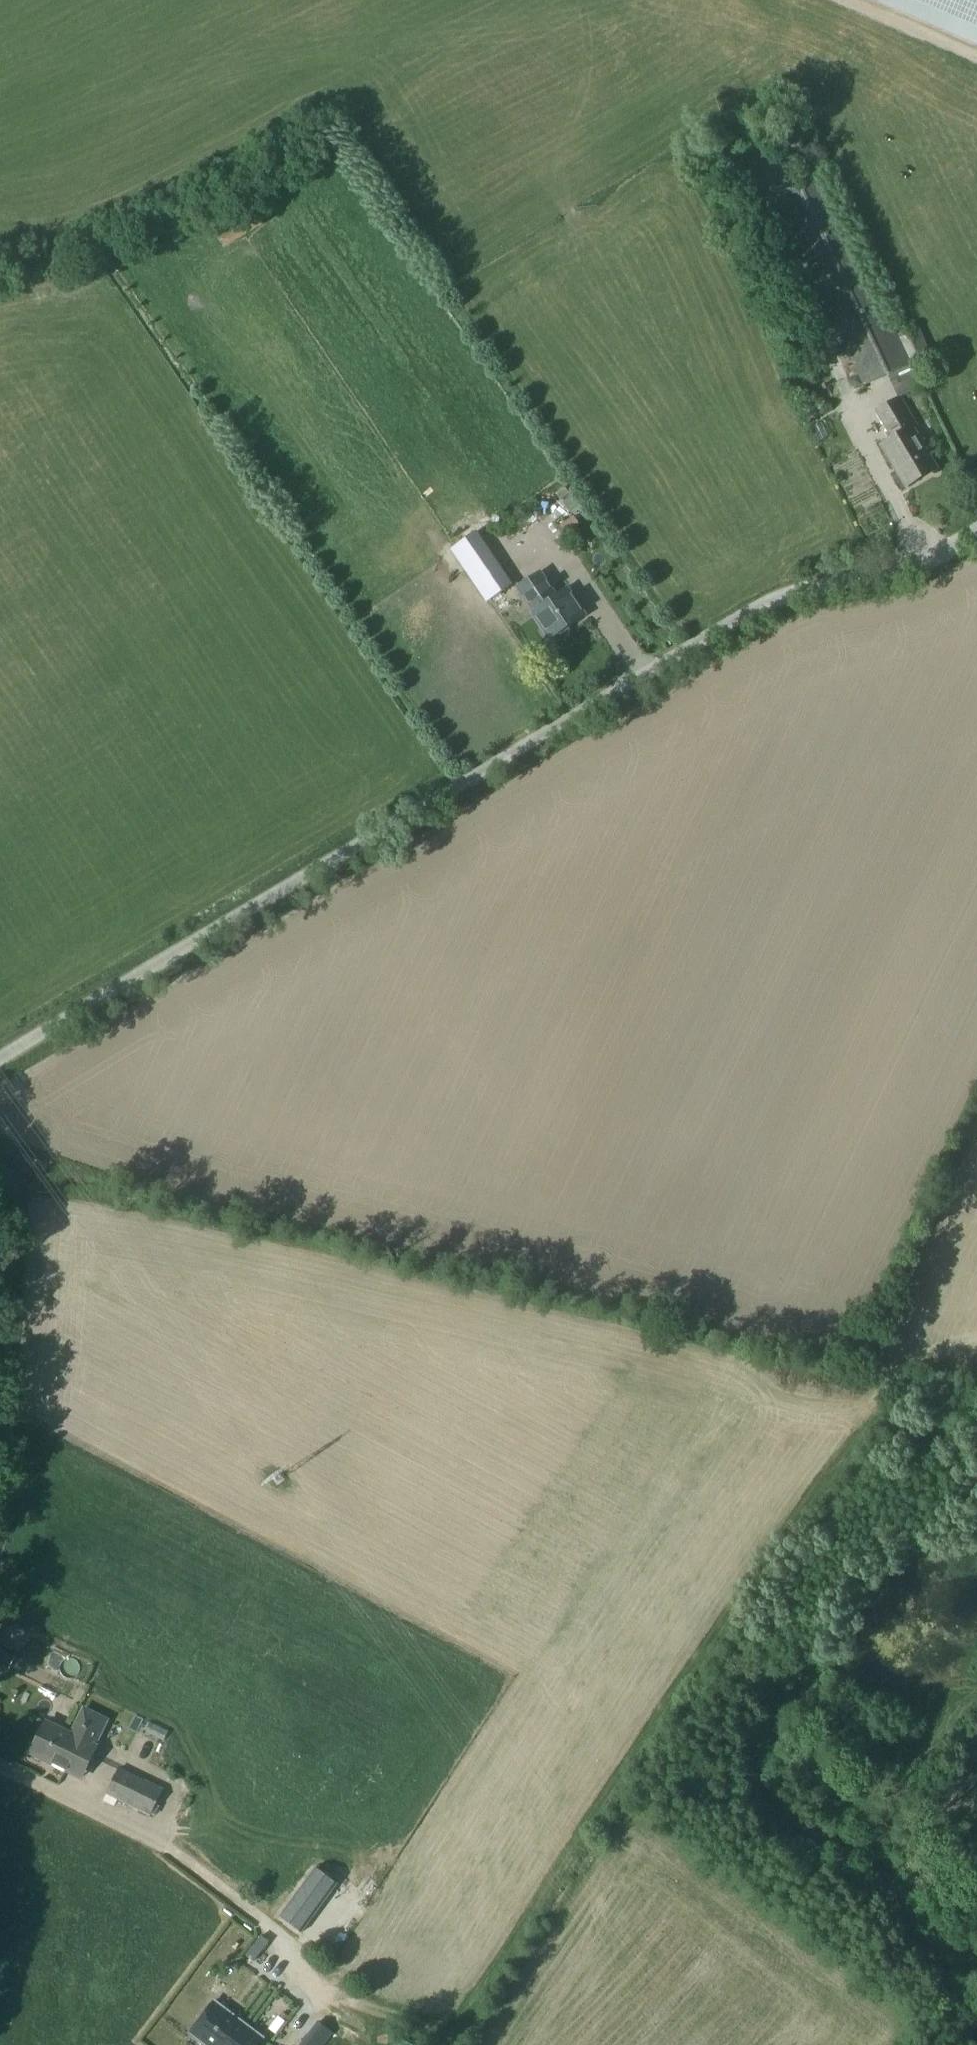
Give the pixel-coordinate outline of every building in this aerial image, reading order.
[(976,47),(976,0),(869,0),(976,47)] [(769,139),(753,148),(758,157),(773,149),(769,139)] [(826,178),(777,201),(854,368),(848,371),(855,385),(862,389),(909,367),(826,178)] [(919,329),(901,336),(915,367),(932,359),(919,329)] [(899,376),(883,385),(890,398),(906,389),(899,376)] [(902,399),(876,415),(891,440),(882,446),(908,489),(937,472),(912,430),(918,427),(902,399)] [(579,529),(573,520),(559,529),(565,538),(579,529)] [(476,536),(454,550),(489,603),(511,588),(476,536)] [(587,618),(567,589),(557,596),(543,575),(519,591),(533,612),(532,613),(544,630),(543,634),(546,638),(550,639),(552,642),(560,636),(564,637),(571,632),(572,628),(587,618)] [(13,1660),(0,1653),(0,1664),(9,1669),(13,1660)] [(59,1726),(65,1714),(40,1702),(34,1714),(59,1726)] [(44,1723),(31,1750),(45,1757),(43,1760),(80,1778),(95,1748),(93,1747),(106,1721),(83,1710),(70,1736),(44,1723)] [(119,1771),(107,1796),(150,1817),(162,1792),(119,1771)] [(314,1872),(279,1920),(301,1936),(336,1888),(314,1872)] [(271,2044),(289,2044),(309,2013),(290,2001),(265,2041),(271,2044)] [(190,2034),(205,2044),(256,2044),(261,2039),(213,2003),(190,2034)] [(349,2044),(357,2024),(331,2014),(324,2034),(349,2044)]
